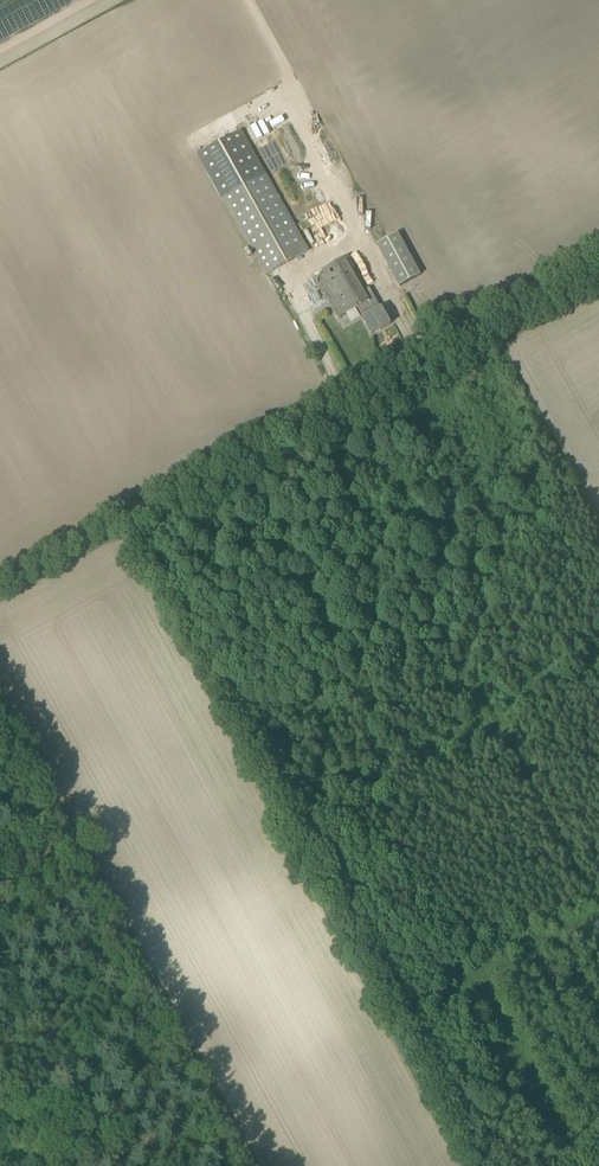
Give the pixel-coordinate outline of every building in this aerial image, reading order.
[(308,251),(241,132),(198,156),(265,275),(308,251)] [(379,243),(398,287),(421,277),(401,233),(379,243)] [(364,293),(345,259),(315,276),(333,308),(332,308),(339,319),(358,308),(364,318),(363,319),(372,335),(391,324),(382,309),(381,309),(370,289),(364,293)]
